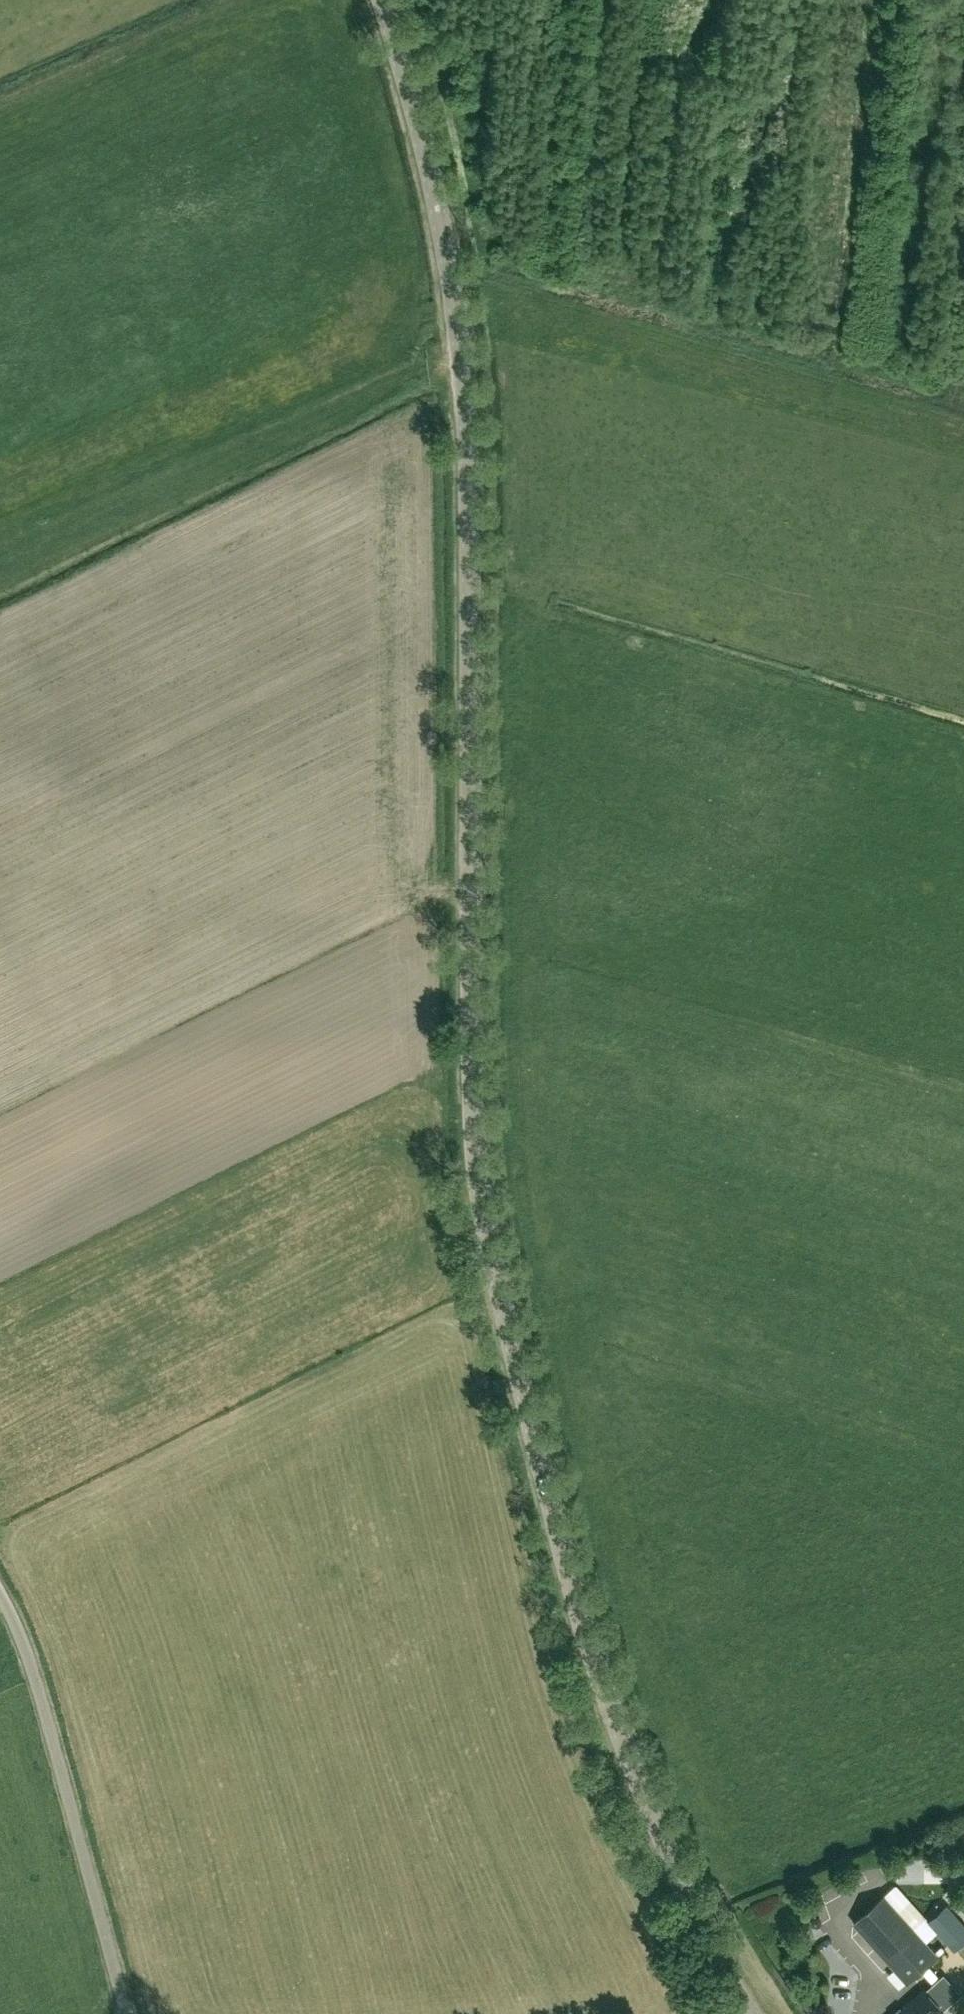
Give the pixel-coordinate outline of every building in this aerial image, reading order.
[(855,1923),(908,1982),(938,1955),(885,1896),(855,1923)] [(956,1948),(963,1940),(963,1923),(949,1906),(932,1921),(956,1948)] [(895,2013),(940,2013),(945,2009),(925,1987),(895,2013)]
